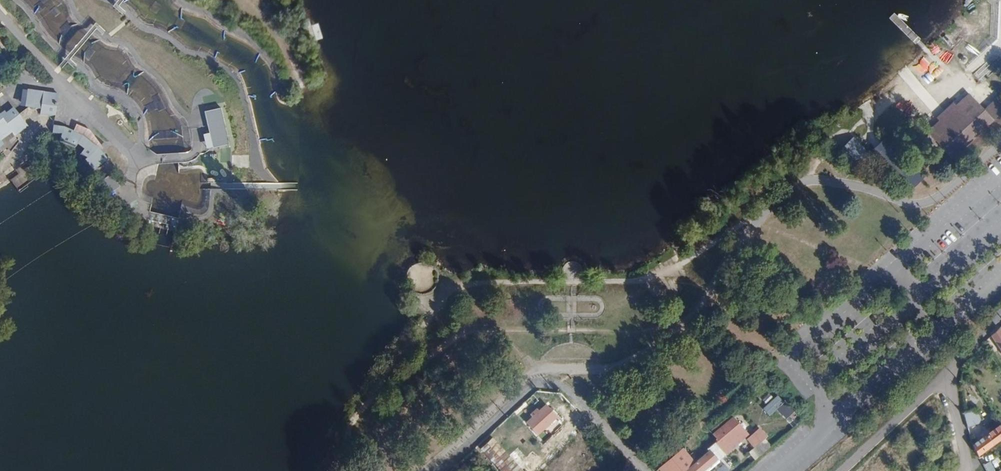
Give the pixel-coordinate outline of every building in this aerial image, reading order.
[(27,90),(24,106),(29,107),(41,108),(43,92),(27,90)] [(41,108),(40,114),(55,116),(58,94),(43,92),(41,108)] [(951,159),(1000,113),(1000,96),(1000,95),(984,110),(969,94),(927,132),(951,159)] [(3,143),(1,140),(11,132),(14,136),(28,126),(19,114),(13,106),(6,112),(5,109),(0,113),(0,145),(3,143)] [(221,108),(204,112),(212,148),(229,144),(221,108)] [(65,127),(54,126),(53,134),(62,135),(60,147),(77,147),(81,144),(86,150),(80,155),(86,159),(83,161),(91,172),(107,160),(100,150),(98,147),(83,135),(73,131),(65,127)] [(890,140),(887,137),(869,154),(907,192),(924,176),(890,140)] [(836,154),(852,171),(869,154),(853,138),(836,154)] [(251,156),(233,155),(232,170),(251,171),(251,156)] [(118,184),(111,174),(99,183),(107,195),(119,186),(118,184)] [(991,336),(1000,351),(1000,331),(999,329),(991,336)] [(786,419),(794,411),(784,401),(776,408),(786,419)] [(540,411),(534,417),(528,423),(539,435),(557,417),(546,405),(540,411)] [(532,415),(534,417),(540,411),(538,409),(532,415)] [(964,413),(967,427),(979,423),(981,420),(977,410),(975,409),(964,413)] [(718,440),(715,443),(720,449),(725,444),(726,445),(738,434),(743,430),(738,423),(730,430),(725,424),(713,435),(718,440)] [(992,446),(1000,440),(1000,425),(985,436),(992,446)] [(748,435),(743,430),(738,434),(743,439),(748,435)] [(760,443),(765,439),(757,430),(746,439),(753,447),(759,442),(760,443)] [(973,446),(979,457),(992,446),(985,436),(973,446)] [(500,470),(504,470),(514,462),(492,439),(480,450),(500,470)] [(760,443),(766,451),(771,446),(765,439),(760,443)] [(701,454),(703,457),(709,451),(707,450),(710,447),(706,442),(701,446),(705,451),(701,454)] [(750,450),(751,451),(760,443),(759,442),(753,447),(750,450)] [(717,459),(713,455),(720,449),(715,443),(710,447),(707,450),(709,451),(703,457),(687,470),(703,470),(717,459)] [(751,451),(757,458),(766,451),(760,443),(751,451)] [(659,468),(662,470),(687,470),(703,457),(701,454),(698,449),(682,463),(675,469),(671,464),(677,458),(675,455),(659,468)] [(682,463),(677,458),(671,464),(675,469),(682,463)] [(703,470),(707,470),(718,461),(717,459),(703,470)] [(558,466),(553,461),(542,470),(553,470),(558,466)] [(514,462),(504,470),(522,470),(514,462)]
